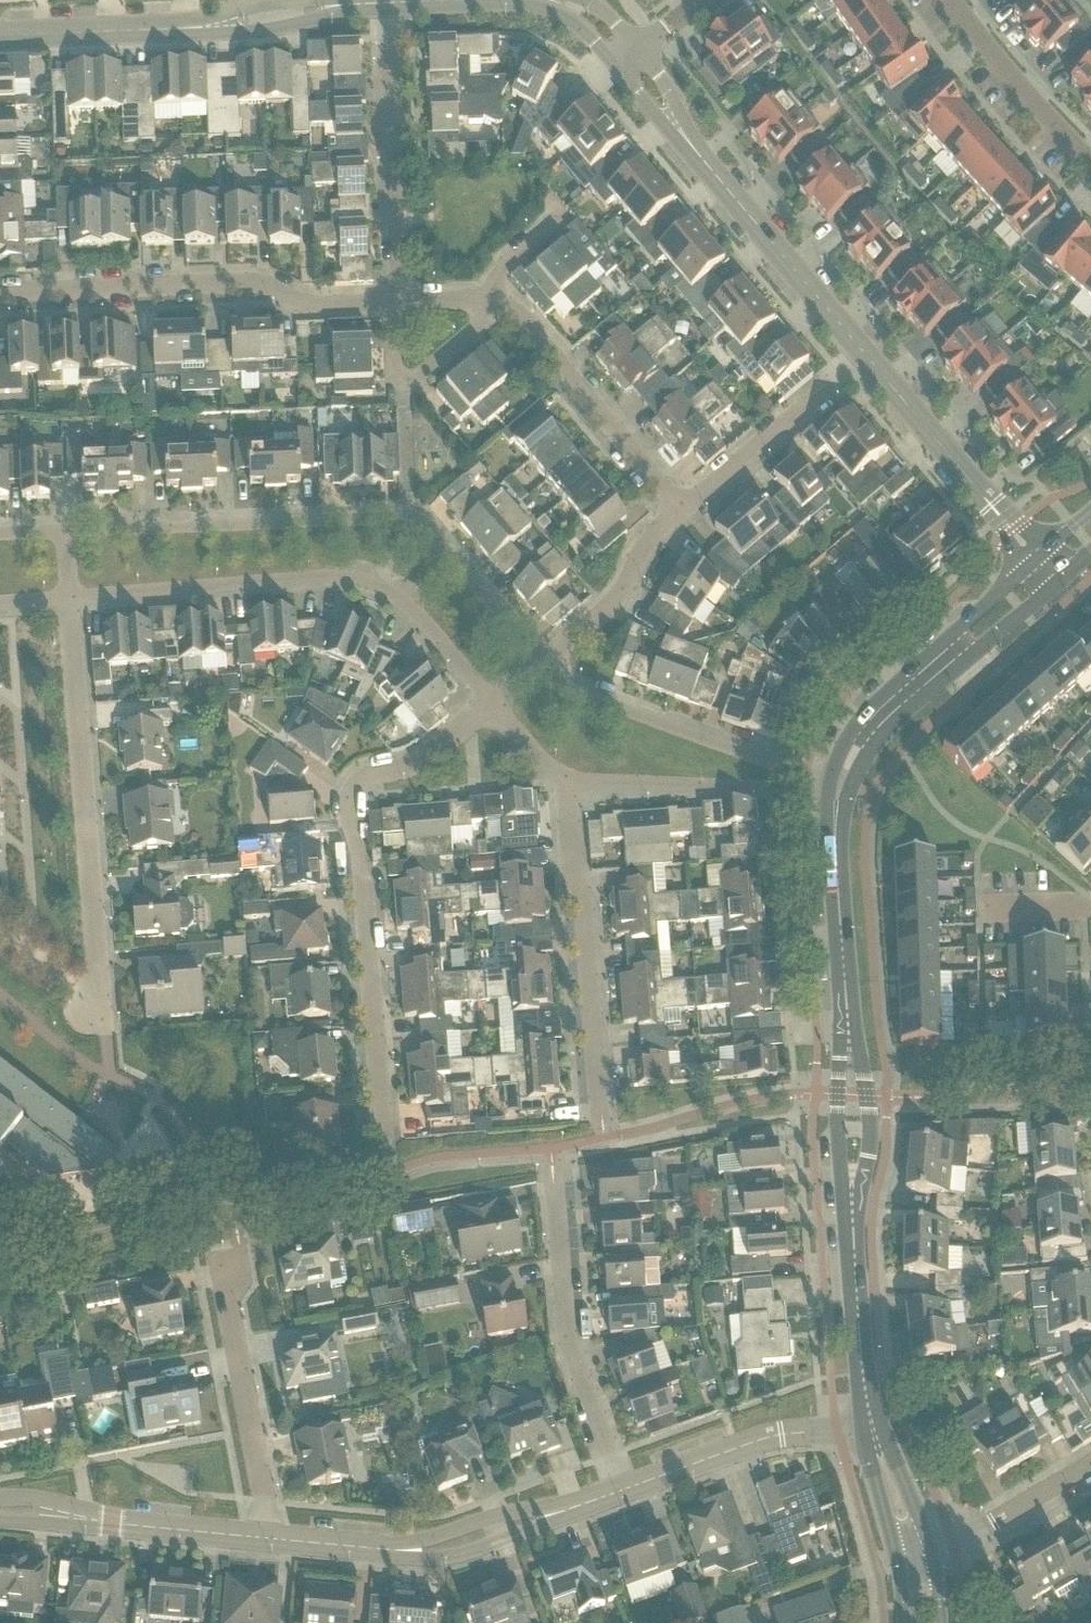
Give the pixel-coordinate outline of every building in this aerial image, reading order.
[(836,16),(858,0),(825,0),(836,16)] [(836,16),(850,35),(884,11),(877,0),(858,0),(836,16)] [(1024,7),(1013,15),(1028,34),(1025,36),(1026,37),(1070,0),(1018,0),(1024,7)] [(1026,37),(1035,48),(1038,46),(1045,53),(1055,45),(1063,55),(1086,36),(1090,33),(1090,26),(1086,19),(1070,0),(1026,37)] [(785,23),(791,17),(783,6),(776,12),(785,23)] [(897,28),(897,29),(884,11),(850,35),(863,54),(898,30),(897,28)] [(763,19),(752,27),(744,16),(725,31),(723,27),(722,28),(757,73),(777,58),(770,50),(781,42),(763,19)] [(800,42),(806,37),(798,26),(791,31),(800,42)] [(738,88),(757,73),(722,28),(710,37),(713,40),(705,46),(713,57),(703,65),(721,88),(732,80),(738,88)] [(898,31),(899,31),(898,30),(863,54),(876,72),(875,73),(875,74),(913,48),(912,47),(911,48),(898,31)] [(490,39),(493,39),(493,37),(424,40),(424,41),(425,41),(425,60),(430,60),(431,86),(425,86),(426,102),(431,101),(500,98),(513,77),(482,78),(481,61),(491,60),(490,39)] [(808,53),(815,47),(806,37),(800,42),(808,53)] [(309,105),(309,106),(366,103),(361,103),(358,44),(364,44),(363,42),(306,45),(307,62),(307,65),(332,64),(334,95),(326,95),(326,104),(309,105)] [(1071,83),(1087,100),(1083,103),(1084,104),(1090,98),(1090,46),(1072,64),(1081,74),(1071,83)] [(913,48),(875,74),(889,93),(880,99),(890,114),(923,87),(914,77),(927,68),(913,48)] [(30,78),(29,56),(0,57),(0,100),(27,98),(15,98),(14,82),(30,82),(30,78)] [(540,58),(539,60),(534,57),(512,95),(526,103),(519,115),(533,133),(562,109),(552,97),(544,93),(557,71),(558,68),(549,63),(549,62),(543,59),(540,58)] [(291,69),(291,64),(291,58),(264,59),(265,103),(292,102),(293,133),(309,133),(309,125),(309,106),(309,105),(307,65),(307,62),(306,62),(306,69),(291,69)] [(239,104),(265,103),(264,59),(236,61),(236,71),(222,72),(224,137),(240,136),(239,104)] [(206,62),(179,63),(180,106),(207,105),(207,117),(208,137),(213,137),(223,137),(224,137),(222,72),(206,73),(206,66),(206,62)] [(153,107),(180,106),(179,63),(151,64),(151,75),(136,75),(139,139),(155,139),(153,107)] [(828,79),(835,74),(827,63),(820,68),(828,79)] [(121,76),(121,69),(121,65),(94,66),(95,109),(122,108),(123,140),(139,139),(136,75),(121,76)] [(68,111),(95,109),(94,66),(66,67),(66,78),(52,79),(52,72),(51,72),(53,143),(70,142),(68,111)] [(837,90),(843,84),(835,74),(828,79),(837,90)] [(931,98),(923,87),(890,114),(917,144),(959,106),(943,88),(931,98)] [(758,117),(748,126),(754,133),(751,136),(760,147),(804,110),(789,92),(781,99),(772,88),(749,107),(758,117)] [(830,107),(837,101),(828,90),(821,96),(830,107)] [(27,108),(27,98),(0,100),(0,142),(16,142),(15,108),(27,108)] [(496,124),(502,123),(500,98),(431,101),(433,161),(468,160),(468,146),(459,146),(458,120),(468,119),(468,123),(483,122),(483,119),(485,119),(496,124)] [(600,109),(593,101),(590,103),(570,119),(562,109),(533,133),(533,134),(536,132),(550,150),(563,140),(572,151),(607,123),(603,119),(606,117),(604,114),(600,109)] [(361,104),(366,104),(366,103),(309,106),(309,125),(336,124),(337,151),(328,151),(329,165),(368,164),(368,149),(363,149),(361,104)] [(958,108),(960,106),(959,106),(917,144),(918,144),(927,136),(942,153),(973,124),(958,108)] [(812,136),(820,129),(804,110),(760,147),(761,148),(764,145),(779,163),(789,155),(798,165),(820,146),(812,136)] [(613,125),(610,127),(607,123),(572,151),(583,163),(574,171),(589,188),(612,169),(604,159),(623,143),(623,142),(626,140),(619,132),(615,127),(613,125)] [(989,140),(988,141),(973,124),(942,153),(958,170),(990,141),(989,140)] [(990,143),(990,142),(990,141),(958,170),(974,187),(1005,159),(990,143)] [(0,142),(0,185),(11,185),(22,184),(31,184),(31,183),(31,162),(26,158),(16,158),(16,142),(0,142)] [(852,167),(844,174),(820,146),(798,165),(806,175),(796,184),(802,191),(799,194),(809,205),(853,168),(852,167)] [(1020,175),(1005,159),(974,187),(990,205),(1021,176),(1020,175)] [(650,169),(643,161),(640,163),(621,179),(612,169),(589,188),(604,207),(613,199),(623,211),(657,183),(653,178),(656,176),(654,174),(650,169)] [(363,165),(368,164),(329,165),(311,166),(312,183),(313,186),(338,185),(339,202),(330,203),(331,225),(313,226),(371,224),(370,209),(365,209),(363,165)] [(860,193),(868,187),(853,168),(809,205),(809,206),(812,203),(828,221),(838,212),(846,223),(869,204),(860,193)] [(1022,177),(1021,176),(990,205),(1005,221),(1003,223),(1004,223),(1038,192),(1037,192),(1036,193),(1022,177)] [(663,185),(660,187),(657,183),(623,211),(633,223),(624,230),(639,248),(663,229),(654,219),(674,203),(674,202),(676,200),(669,192),(665,187),(663,185)] [(44,227),(57,227),(57,225),(55,190),(55,212),(35,213),(22,213),(22,184),(11,185),(0,185),(0,229),(44,227)] [(142,245),(143,245),(142,185),(117,186),(117,205),(99,206),(101,248),(101,246),(129,245),(129,222),(142,221),(142,245)] [(99,206),(81,207),(80,189),(55,190),(57,225),(71,225),(72,249),(101,248),(99,206)] [(270,244),(271,244),(269,189),(227,190),(228,243),(257,242),(256,219),(269,218),(270,244)] [(200,203),(185,203),(186,244),(214,243),(214,220),(227,219),(227,243),(228,243),(227,190),(200,191),(200,203)] [(160,192),(142,192),(143,245),(172,244),(172,242),(171,221),(184,220),(185,241),(185,244),(186,244),(185,203),(184,191),(160,192)] [(305,191),(270,192),(271,244),(299,243),(299,220),(313,219),(313,198),(313,191),(312,191),(305,191)] [(1043,221),(1054,210),(1038,192),(1004,223),(1020,241),(1022,240),(1033,251),(1053,230),(1043,221)] [(885,207),(878,214),(869,204),(846,223),(855,233),(845,241),(851,249),(848,252),(857,263),(901,226),(885,207)] [(700,229),(693,221),(691,223),(690,222),(671,239),(663,229),(639,248),(655,266),(664,259),(674,271),(707,242),(704,238),(706,236),(704,234),(700,229)] [(371,224),(313,226),(314,246),(340,245),(341,272),(346,272),(346,276),(333,276),(333,286),(373,284),(373,269),(367,269),(366,225),(371,225),(371,224)] [(894,233),(902,227),(901,226),(857,263),(858,264),(861,261),(876,279),(886,270),(895,280),(918,262),(894,233)] [(0,229),(0,258),(9,258),(10,272),(25,271),(24,243),(45,242),(57,241),(57,227),(44,227),(0,229)] [(1090,244),(1073,228),(1063,240),(1053,230),(1033,251),(1044,262),(1043,263),(1061,279),(1090,244)] [(594,241),(584,249),(573,236),(550,256),(588,302),(602,290),(587,273),(596,265),(605,276),(616,267),(594,241)] [(713,245),(711,247),(707,242),(674,271),(684,282),(675,290),(690,308),(713,289),(705,279),(724,262),(726,260),(719,252),(715,247),(713,245)] [(1090,246),(1090,244),(1061,279),(1062,280),(1063,278),(1081,293),(1090,280),(1090,246)] [(576,312),(588,302),(550,256),(526,275),(537,289),(527,297),(544,317),(554,308),(551,303),(561,295),(576,312)] [(934,265),(926,272),(918,262),(895,280),(904,291),(893,299),(900,307),(896,310),(906,321),(950,284),(934,265)] [(750,289),(744,281),(743,280),(741,282),(721,299),(713,289),(690,308),(705,326),(714,318),(724,330),(758,302),(754,298),(756,296),(754,294),(755,293),(751,289),(750,289)] [(1081,293),(1090,302),(1090,280),(1081,293)] [(950,284),(906,321),(906,322),(910,319),(925,337),(935,328),(944,338),(966,319),(958,309),(966,303),(950,284)] [(763,304),(761,306),(758,302),(724,330),(734,342),(725,350),(740,368),(763,349),(755,339),(774,322),(777,320),(769,312),(770,311),(766,307),(765,307),(763,304)] [(1042,324),(1047,318),(1037,308),(1031,315),(1042,324)] [(656,316),(632,337),(613,315),(593,333),(606,348),(595,358),(610,375),(666,328),(656,316)] [(954,379),(998,342),(983,324),(975,330),(966,319),(944,338),(952,348),(942,357),(948,365),(945,367),(954,379)] [(343,323),(364,322),(364,321),(328,322),(328,331),(332,330),(333,348),(315,349),(315,366),(371,364),(370,333),(343,334),(343,323)] [(258,379),(258,365),(256,322),(242,323),(242,325),(231,326),(231,347),(218,348),(219,375),(245,374),(247,377),(256,376),(258,374),(258,379)] [(270,322),(256,322),(258,365),(271,364),(271,377),(298,376),(297,367),(297,345),(283,345),(282,324),(271,324),(270,322)] [(153,350),(140,351),(141,373),(141,378),(155,378),(155,381),(180,380),(178,325),(164,326),(164,328),(152,329),(153,350)] [(178,325),(180,380),(206,379),(206,376),(219,375),(218,348),(205,348),(204,327),(192,327),(192,325),(178,325)] [(1071,340),(1076,334),(1066,325),(1060,332),(1071,340)] [(651,360),(676,339),(666,328),(610,375),(625,393),(636,384),(649,399),(673,380),(672,379),(669,381),(651,360)] [(104,371),(136,370),(134,330),(92,331),(93,354),(79,354),(78,332),(77,332),(79,382),(104,381),(104,371)] [(78,382),(79,382),(77,332),(50,333),(51,356),(38,356),(37,334),(36,334),(38,384),(62,383),(62,377),(77,376),(78,382)] [(38,384),(36,334),(9,335),(10,357),(0,357),(0,393),(22,392),(21,377),(36,376),(37,384),(38,384)] [(1081,349),(1086,343),(1076,334),(1071,340),(1081,349)] [(771,359),(763,349),(740,368),(756,386),(765,378),(783,401),(813,376),(804,366),(808,363),(804,358),(807,356),(805,353),(801,348),(801,349),(794,340),(791,342),(771,359)] [(954,379),(955,379),(958,377),(973,395),(984,386),(992,396),(1015,377),(1028,366),(1019,355),(1013,359),(998,342),(954,379)] [(507,362),(497,370),(483,353),(459,373),(495,416),(508,405),(499,394),(519,377),(507,362)] [(334,395),(372,394),(371,364),(315,366),(316,382),(334,382),(334,395)] [(483,426),(495,416),(459,373),(436,392),(460,421),(471,412),(483,426)] [(1003,437),(1039,406),(1015,377),(992,396),(1001,406),(990,415),(997,423),(993,425),(1003,437)] [(679,393),(682,390),(673,380),(649,399),(662,415),(651,424),(666,442),(723,394),(712,382),(688,404),(679,393)] [(707,427),(732,406),(723,394),(666,442),(681,460),(692,451),(705,466),(725,450),(707,427)] [(331,409),(346,408),(346,399),(330,400),(331,409)] [(1039,406),(1003,437),(1004,437),(1007,435),(1022,453),(1032,444),(1041,454),(1050,447),(1051,448),(1076,428),(1062,411),(1051,421),(1039,406)] [(861,419),(854,411),(852,413),(851,412),(832,429),(823,419),(801,438),(816,456),(825,449),(835,460),(868,432),(865,428),(867,426),(865,424),(861,419)] [(541,416),(534,423),(526,413),(501,434),(509,443),(511,441),(529,462),(565,432),(560,427),(555,424),(550,421),(548,421),(546,422),(541,416)] [(453,433),(460,427),(450,416),(443,421),(453,433)] [(298,447),(274,448),(275,489),(286,489),(286,482),(301,481),(300,468),(313,468),(312,430),(297,431),(298,447)] [(571,442),(568,436),(565,432),(529,462),(546,481),(581,452),(580,451),(575,456),(570,451),(572,449),(572,448),(571,442)] [(874,435),(872,436),(868,432),(835,460),(845,472),(836,480),(851,498),(874,479),(865,469),(885,452),(887,450),(880,442),(876,437),(874,435)] [(385,473),(399,472),(398,436),(389,436),(382,445),(361,446),(363,486),(385,485),(385,473)] [(361,437),(324,439),(325,475),(339,475),(340,487),(363,486),(361,446),(361,437)] [(92,439),(67,440),(69,478),(82,477),(82,490),(97,490),(98,496),(108,496),(106,456),(93,456),(92,439)] [(164,446),(151,446),(153,474),(166,474),(166,487),(181,486),(181,493),(192,492),(190,439),(164,440),(164,446)] [(228,442),(215,442),(215,439),(190,439),(192,492),(202,492),(202,485),(217,485),(216,472),(229,471),(228,442)] [(274,448),(272,448),(272,441),(235,443),(236,471),(249,471),(250,484),(265,483),(265,490),(275,489),(274,448)] [(121,456),(106,456),(108,496),(118,495),(118,489),(133,488),(133,480),(146,480),(145,458),(144,445),(130,445),(126,445),(121,450),(121,456)] [(36,447),(21,448),(23,499),(49,498),(49,476),(64,475),(63,453),(62,446),(38,447),(36,447)] [(23,499),(20,448),(0,449),(0,500),(8,500),(7,477),(21,477),(22,499),(23,499)] [(587,464),(582,454),(581,452),(546,481),(563,501),(592,477),(591,476),(591,477),(587,472),(588,470),(587,464)] [(794,461),(774,478),(784,491),(774,499),(780,506),(799,529),(816,514),(829,503),(823,496),(808,478),(794,461)] [(474,481),(486,471),(480,463),(468,473),(474,481)] [(891,500),(913,481),(905,471),(882,489),(891,500)] [(464,476),(439,497),(448,508),(462,524),(461,526),(475,543),(517,508),(516,507),(502,491),(480,509),(466,493),(473,487),(464,476)] [(520,503),(528,497),(511,476),(504,482),(520,503)] [(599,481),(597,482),(592,477),(563,501),(580,521),(615,491),(611,487),(606,484),(601,481),(599,481)] [(882,489),(874,479),(851,498),(860,508),(882,489)] [(618,496),(615,491),(580,521),(597,541),(594,544),(602,553),(627,533),(619,523),(626,517),(621,511),(623,509),(622,507),(621,502),(618,496)] [(780,506),(769,516),(752,496),(734,512),(760,543),(771,534),(777,541),(785,534),(788,538),(799,529),(774,499),(780,506)] [(526,510),(534,504),(528,497),(520,503),(526,510)] [(961,543),(925,501),(917,507),(925,516),(913,526),(941,560),(945,556),(947,558),(949,556),(950,557),(954,553),(954,552),(963,545),(961,543)] [(517,508),(475,543),(490,560),(491,559),(505,576),(512,570),(523,561),(509,544),(531,526),(517,508)] [(741,560),(760,543),(734,512),(715,528),(731,548),(717,559),(734,574),(740,580),(751,571),(741,560)] [(543,531),(551,524),(545,516),(537,523),(543,531)] [(893,527),(885,534),(921,576),(923,579),(931,571),(932,572),(937,568),(936,567),(939,565),(937,563),(941,560),(913,526),(905,517),(893,527)] [(542,562),(554,552),(548,545),(536,555),(542,562)] [(907,572),(893,556),(885,546),(872,558),(874,561),(859,574),(886,606),(903,591),(896,582),(907,572)] [(546,588),(568,570),(554,552),(542,562),(532,571),(520,580),(512,587),(527,605),(529,604),(543,620),(548,616),(556,626),(580,606),(571,596),(560,604),(546,588)] [(687,559),(673,579),(707,603),(720,582),(726,586),(734,574),(717,559),(708,573),(700,568),(687,559)] [(734,574),(726,586),(733,591),(740,580),(734,574)] [(868,620),(886,606),(859,574),(843,589),(839,583),(829,593),(823,586),(822,586),(828,594),(850,620),(861,611),(868,620)] [(694,623),(707,603),(673,579),(659,600),(680,615),(671,629),(683,637),(693,622),(694,623)] [(850,620),(828,594),(822,586),(812,596),(812,602),(818,607),(803,620),(830,653),(847,638),(840,629),(850,620)] [(316,621),(296,623),(295,611),(272,613),(275,652),(312,650),(316,621)] [(255,654),(275,652),(272,613),(249,615),(250,627),(237,628),(237,638),(240,670),(256,669),(255,654)] [(237,628),(223,629),(222,617),(199,619),(202,658),(225,656),(224,640),(237,638),(237,628)] [(341,676),(361,627),(340,618),(335,629),(316,621),(312,650),(345,664),(340,676),(341,676)] [(166,661),(202,658),(199,619),(177,620),(178,632),(164,633),(165,644),(166,661)] [(812,667),(830,653),(803,620),(787,632),(783,630),(768,652),(795,671),(800,664),(805,668),(806,667),(810,664),(812,667)] [(164,633),(150,635),(149,623),(127,624),(130,664),(152,662),(151,645),(165,644),(164,633)] [(737,635),(752,645),(760,633),(745,623),(737,635)] [(107,666),(130,664),(127,624),(104,626),(105,638),(90,639),(94,685),(109,684),(107,666)] [(636,641),(641,628),(632,625),(628,638),(636,641)] [(361,627),(346,664),(365,672),(360,684),(354,698),(362,701),(373,686),(379,678),(390,664),(397,655),(377,647),(382,636),(361,627)] [(1090,631),(1072,647),(1090,668),(1090,632),(1090,631)] [(656,664),(623,652),(614,674),(648,686),(647,688),(668,696),(687,645),(665,637),(656,664)] [(1066,640),(1049,656),(1075,685),(1090,671),(1090,668),(1072,647),(1066,640)] [(699,678),(708,653),(687,645),(668,696),(690,703),(690,702),(711,709),(719,686),(699,678)] [(379,678),(373,686),(388,703),(395,697),(403,706),(434,681),(419,663),(410,671),(397,655),(390,664),(379,678)] [(1075,685),(1049,656),(1031,671),(1058,701),(1075,685)] [(735,678),(740,665),(732,662),(727,675),(735,678)] [(1058,701),(1031,671),(1014,687),(1040,716),(1058,701)] [(783,679),(774,676),(768,674),(756,707),(729,697),(721,719),(771,738),(779,716),(778,715),(785,695),(778,692),(783,679)] [(223,694),(240,692),(239,676),(222,678),(223,694)] [(439,706),(448,698),(434,681),(403,706),(427,735),(448,717),(439,706)] [(1040,716),(1014,687),(996,702),(1023,732),(1040,716)] [(350,707),(330,699),(308,690),(302,704),(307,707),(285,737),(326,765),(347,736),(333,726),(339,719),(344,721),(350,707)] [(226,711),(239,718),(242,694),(227,695),(226,711)] [(1023,732),(996,702),(979,718),(1005,747),(1023,732)] [(163,725),(172,725),(171,711),(137,714),(138,727),(119,729),(121,749),(125,749),(127,772),(162,770),(160,744),(164,744),(163,725)] [(1005,747),(979,718),(961,733),(987,763),(1005,747)] [(1067,745),(1075,737),(1068,730),(1060,739),(1067,745)] [(987,763),(961,733),(944,748),(943,749),(969,779),(970,779),(970,778),(987,763)] [(1060,754),(1067,745),(1060,739),(1052,747),(1060,754)] [(308,769),(290,756),(270,741),(250,768),(265,780),(269,824),(314,820),(312,792),(295,794),(295,787),(308,769)] [(1079,762),(1089,751),(1080,742),(1070,753),(1079,762)] [(1035,780),(1043,772),(1036,765),(1028,773),(1035,780)] [(1062,787),(1070,778),(1062,771),(1054,780),(1062,787)] [(1028,788),(1035,780),(1028,773),(1020,782),(1028,788)] [(1051,800),(1061,789),(1052,781),(1043,792),(1051,800)] [(536,817),(538,817),(536,794),(483,798),(484,820),(501,819),(502,841),(501,841),(502,855),(499,855),(525,853),(533,852),(532,839),(538,839),(536,817)] [(171,820),(174,820),(172,796),(125,800),(127,821),(130,821),(133,850),(173,847),(171,820)] [(1006,812),(1013,805),(1004,797),(998,804),(1006,812)] [(1036,831),(1053,813),(1036,798),(1020,816),(1036,831)] [(756,824),(757,824),(756,800),(702,805),(704,828),(731,826),(733,846),(733,847),(757,846),(756,824)] [(470,805),(448,807),(448,805),(426,807),(430,861),(440,860),(452,859),(450,830),(472,828),(472,827),(470,805)] [(403,810),(381,812),(383,836),(405,834),(407,862),(430,861),(426,807),(403,809),(403,810)] [(689,812),(668,814),(668,812),(645,814),(649,867),(652,867),(672,865),(669,837),(691,836),(689,812)] [(1087,813),(1079,822),(1075,818),(1067,827),(1090,849),(1090,817),(1087,813)] [(626,869),(649,867),(645,814),(622,815),(622,817),(601,819),(602,842),(624,840),(626,869)] [(1090,864),(1090,849),(1067,827),(1059,835),(1063,839),(1055,848),(1086,877),(1090,871),(1090,867),(1090,866),(1090,864)] [(291,835),(237,840),(239,856),(259,854),(260,869),(276,868),(277,888),(286,887),(286,889),(320,886),(318,863),(321,863),(319,846),(292,848),(291,835)] [(478,857),(487,856),(487,843),(477,843),(478,857)] [(731,846),(720,847),(721,862),(732,861),(740,860),(738,847),(733,847),(733,846),(731,846)] [(590,848),(589,848),(590,857),(604,856),(603,847),(590,848)] [(697,864),(707,863),(706,849),(696,850),(697,864)] [(372,865),(382,864),(381,851),(371,851),(372,865)] [(527,873),(526,868),(525,853),(499,855),(501,885),(468,887),(470,902),(543,896),(541,872),(527,873)] [(973,865),(973,854),(963,854),(964,866),(973,865)] [(935,880),(934,857),(934,855),(894,857),(894,858),(894,869),(895,881),(935,880)] [(209,876),(240,875),(239,858),(208,860),(209,876)] [(469,872),(484,871),(483,858),(468,859),(469,872)] [(444,874),(441,875),(440,860),(430,861),(407,862),(408,883),(394,884),(396,907),(470,902),(468,887),(445,889),(444,874)] [(708,892),(688,893),(689,908),(762,902),(760,879),(758,879),(747,880),(747,873),(741,874),(740,860),(732,861),(721,862),(721,867),(722,875),(719,876),(720,891),(708,892)] [(612,895),(609,898),(610,907),(613,910),(615,910),(615,914),(689,908),(688,893),(666,895),(663,866),(652,867),(649,867),(626,869),(626,871),(628,890),(614,891),(614,895),(612,895)] [(184,902),(176,903),(174,878),(145,880),(147,902),(133,903),(136,934),(159,932),(159,935),(179,934),(179,931),(185,931),(192,923),(191,907),(184,902)] [(935,903),(935,880),(895,881),(896,904),(935,903)] [(975,902),(974,890),(964,891),(965,902),(975,902)] [(546,900),(543,900),(543,896),(470,902),(471,916),(504,914),(505,927),(498,928),(500,943),(532,940),(531,920),(545,919),(545,915),(547,915),(549,912),(548,902),(546,900)] [(437,919),(471,916),(470,902),(396,907),(398,931),(412,930),(414,950),(440,947),(446,947),(445,932),(438,932),(437,919)] [(750,927),(764,926),(762,902),(689,908),(690,922),(722,920),(724,934),(720,934),(721,949),(752,947),(750,927)] [(975,913),(975,902),(965,902),(965,913),(975,913)] [(243,919),(270,917),(269,903),(243,905),(243,919)] [(936,926),(935,903),(896,904),(897,928),(936,926)] [(613,919),(611,921),(612,931),(615,933),(617,933),(617,937),(624,937),(632,936),(633,956),(659,954),(670,953),(668,924),(690,922),(689,908),(615,914),(616,918),(613,919)] [(327,935),(323,935),(321,912),(273,915),(275,934),(282,934),(283,950),(276,951),(275,947),(249,949),(251,965),(308,961),(307,952),(329,950),(327,935)] [(937,950),(936,926),(897,928),(897,951),(937,950)] [(976,949),(976,937),(966,938),(966,949),(976,949)] [(223,959),(247,957),(245,940),(222,942),(223,959)] [(548,959),(534,960),(532,940),(500,943),(495,943),(498,972),(475,973),(476,988),(550,982),(548,959)] [(1063,969),(1063,946),(1063,945),(1022,946),(1022,947),(1023,947),(1024,970),(1063,969)] [(475,973),(442,976),(440,947),(414,950),(415,969),(401,971),(403,994),(476,988),(475,973)] [(768,965),(753,967),(752,947),(721,949),(721,950),(724,950),(727,977),(695,980),(696,995),(769,989),(768,965)] [(993,959),(993,947),(983,947),(983,959),(993,959)] [(977,960),(976,949),(966,949),(967,960),(977,960)] [(938,973),(937,950),(897,951),(898,975),(938,973)] [(627,977),(620,977),(622,1001),(696,995),(695,980),(672,982),(670,953),(659,954),(633,956),(635,976),(627,977)] [(206,957),(174,959),(174,956),(162,957),(163,961),(138,963),(141,998),(145,997),(146,1019),(203,1015),(199,968),(202,968),(206,957)] [(291,966),(269,968),(271,991),(283,991),(283,982),(291,981),(294,1018),(294,1019),(308,1018),(330,1016),(327,978),(314,979),(312,965),(309,965),(291,966)] [(1064,993),(1063,969),(1024,970),(1025,994),(1064,993)] [(939,997),(938,973),(898,975),(899,998),(939,997)] [(538,1007),(552,1006),(550,982),(476,988),(477,1002),(511,999),(513,1029),(539,1027),(538,1007)] [(978,995),(978,984),(968,985),(968,996),(978,995)] [(995,995),(994,984),(984,984),(985,995),(995,995)] [(444,1005),(477,1002),(476,988),(403,994),(405,1017),(419,1016),(420,1036),(453,1034),(452,1019),(445,1019),(444,1005)] [(757,1013),(771,1012),(769,989),(696,995),(697,1009),(730,1007),(732,1035),(759,1033),(781,1031),(781,1030),(758,1031),(757,1013)] [(1065,1016),(1064,993),(1025,994),(1025,1017),(1065,1016)] [(663,1012),(697,1009),(696,995),(622,1001),(624,1024),(639,1023),(640,1043),(673,1040),(673,1039),(665,1040),(663,1012)] [(978,1007),(978,995),(968,996),(968,1007),(978,1007)] [(995,1006),(995,995),(985,995),(985,1006),(995,1006)] [(939,1020),(939,997),(899,998),(900,1022),(939,1020)] [(1025,1017),(1012,1018),(1013,1041),(1026,1040),(1026,1042),(1066,1040),(1066,1039),(1065,1016),(1025,1017)] [(940,1043),(939,1020),(900,1022),(901,1045),(900,1045),(900,1046),(941,1045),(941,1043),(940,1043)] [(555,1045),(541,1047),(539,1027),(513,1029),(516,1057),(482,1060),(483,1075),(557,1069),(555,1045)] [(332,1043),(310,1045),(309,1031),(271,1034),(273,1059),(277,1059),(289,1070),(289,1077),(299,1076),(300,1083),(335,1081),(332,1043)] [(760,1053),(760,1047),(759,1033),(732,1035),(733,1049),(718,1050),(719,1065),(701,1066),(703,1082),(777,1076),(775,1052),(760,1053)] [(983,1043),(983,1033),(971,1034),(972,1044),(983,1043)] [(994,1043),(994,1033),(983,1033),(983,1043),(994,1043)] [(446,1035),(454,1034),(453,1034),(420,1036),(422,1056),(408,1057),(410,1081),(483,1075),(482,1060),(448,1063),(446,1035)] [(642,1063),(627,1064),(629,1088),(703,1082),(701,1066),(680,1068),(679,1054),(675,1054),(674,1040),(640,1043),(642,1063)] [(9,1144),(16,1150),(54,1179),(73,1176),(86,1174),(96,1182),(117,1155),(0,1064),(0,1156),(9,1144)] [(1021,1079),(1033,1079),(1032,1067),(1021,1067),(1021,1079)] [(544,1093),(559,1092),(557,1069),(483,1075),(484,1089),(518,1087),(520,1115),(546,1113),(544,1093)] [(483,1075),(410,1081),(411,1104),(426,1103),(427,1123),(453,1121),(468,1120),(466,1091),(484,1089),(483,1075)] [(337,1108),(317,1110),(316,1096),(279,1099),(282,1127),(295,1126),(297,1151),(337,1148),(336,1133),(339,1132),(337,1108)] [(1071,1136),(1077,1136),(1075,1121),(1030,1124),(1033,1159),(1073,1156),(1071,1136)] [(966,1171),(968,1144),(970,1122),(943,1123),(941,1143),(911,1140),(909,1166),(966,1171)] [(727,1159),(717,1160),(719,1176),(723,1176),(724,1189),(726,1189),(729,1189),(742,1188),(773,1185),(772,1171),(785,1170),(784,1164),(779,1164),(778,1142),(726,1146),(727,1159)] [(1080,1176),(1074,1176),(1073,1156),(1033,1159),(1036,1194),(1081,1191),(1080,1176)] [(648,1194),(655,1189),(654,1161),(614,1164),(615,1178),(593,1180),(593,1186),(598,1186),(600,1208),(617,1206),(656,1204),(656,1203),(648,1204),(648,1194)] [(909,1166),(906,1191),(937,1194),(936,1208),(962,1210),(962,1209),(963,1196),(966,1171),(909,1166)] [(729,1189),(726,1189),(727,1205),(729,1231),(746,1230),(776,1227),(775,1214),(788,1213),(787,1206),(783,1207),(781,1184),(773,1185),(742,1188),(729,1189)] [(1077,1206),(1082,1205),(1081,1191),(1036,1194),(1039,1229),(1078,1226),(1077,1206)] [(701,1192),(690,1193),(691,1204),(702,1203),(701,1192)] [(514,1214),(518,1214),(515,1199),(462,1210),(464,1224),(456,1226),(463,1262),(520,1251),(514,1214)] [(395,1235),(433,1228),(428,1202),(390,1210),(395,1235)] [(640,1219),(657,1218),(656,1204),(617,1206),(618,1220),(596,1222),(597,1228),(601,1228),(603,1250),(621,1249),(659,1246),(659,1245),(654,1246),(654,1237),(641,1238),(640,1219)] [(962,1224),(962,1210),(936,1208),(935,1223),(905,1223),(904,1248),(948,1249),(948,1224),(962,1224)] [(1019,1211),(1001,1212),(1003,1231),(1021,1229),(1019,1211)] [(1085,1245),(1080,1246),(1078,1226),(1039,1229),(1042,1264),(1086,1261),(1085,1245)] [(791,1249),(786,1249),(784,1227),(776,1227),(746,1230),(748,1258),(730,1259),(731,1277),(771,1274),(769,1257),(791,1255),(791,1249)] [(296,1260),(280,1263),(286,1293),(305,1289),(309,1309),(333,1304),(330,1288),(331,1288),(344,1285),(347,1281),(344,1262),(340,1263),(339,1259),(335,1238),(304,1244),(296,1245),(298,1258),(296,1258),(296,1260)] [(643,1261),(660,1260),(659,1246),(621,1249),(622,1262),(600,1264),(600,1270),(605,1270),(606,1292),(615,1291),(673,1287),(645,1289),(643,1261)] [(904,1248),(904,1273),(935,1274),(935,1289),(961,1288),(961,1287),(961,1273),(962,1249),(948,1249),(904,1248)] [(1035,1272),(1029,1272),(1030,1286),(1032,1286),(1044,1285),(1046,1310),(1090,1307),(1088,1281),(1083,1282),(1057,1284),(1056,1270),(1035,1272)] [(416,1313),(461,1305),(456,1278),(411,1287),(416,1313)] [(773,1305),(772,1290),(771,1279),(742,1281),(745,1317),(739,1317),(740,1330),(730,1331),(731,1347),(735,1350),(735,1353),(737,1375),(762,1373),(762,1366),(774,1365),(774,1363),(791,1361),(790,1356),(793,1355),(792,1343),(789,1344),(788,1327),(785,1327),(783,1304),(773,1305)] [(520,1296),(515,1297),(511,1280),(481,1285),(484,1300),(478,1301),(485,1337),(526,1330),(520,1296)] [(88,1308),(119,1302),(115,1282),(84,1288),(88,1308)] [(646,1304),(674,1302),(673,1287),(615,1291),(616,1305),(603,1306),(603,1312),(608,1312),(610,1334),(622,1333),(653,1331),(649,1331),(646,1304)] [(175,1290),(171,1291),(171,1288),(145,1293),(145,1296),(131,1298),(135,1315),(131,1320),(136,1324),(140,1344),(158,1341),(157,1338),(183,1333),(180,1316),(183,1310),(178,1307),(175,1290)] [(936,1305),(906,1309),(909,1334),(966,1326),(961,1288),(935,1289),(936,1305)] [(703,1291),(705,1308),(725,1306),(723,1289),(703,1291)] [(1034,1324),(1035,1350),(1039,1350),(1041,1350),(1063,1348),(1062,1334),(1069,1334),(1090,1332),(1090,1315),(1090,1307),(1046,1310),(1047,1323),(1035,1324),(1034,1324)] [(344,1336),(380,1329),(376,1309),(340,1316),(344,1336)] [(945,1369),(971,1365),(966,1326),(909,1334),(912,1359),(943,1355),(945,1369)] [(649,1348),(658,1345),(653,1331),(622,1333),(630,1355),(608,1362),(610,1368),(615,1367),(622,1388),(639,1382),(675,1368),(659,1374),(649,1348)] [(297,1357),(281,1360),(286,1390),(300,1388),(303,1405),(335,1399),(329,1364),(341,1361),(336,1336),(322,1338),(297,1343),(299,1355),(297,1356),(297,1357)] [(1041,1350),(1039,1350),(1040,1362),(1060,1356),(1063,1355),(1063,1348),(1041,1350)] [(19,1391),(17,1391),(28,1447),(58,1441),(54,1420),(51,1404),(76,1399),(72,1376),(68,1355),(42,1359),(48,1389),(19,1394),(19,1391)] [(1080,1399),(1090,1392),(1090,1363),(1078,1370),(1071,1359),(1048,1373),(1055,1385),(1061,1381),(1074,1402),(1080,1399)] [(117,1395),(111,1368),(72,1376),(76,1399),(78,1409),(93,1406),(92,1400),(117,1395)] [(635,1398),(623,1402),(625,1408),(629,1406),(637,1427),(674,1414),(664,1388),(681,1382),(675,1368),(639,1382),(631,1385),(635,1398)] [(151,1374),(126,1379),(129,1393),(131,1403),(137,1435),(146,1433),(200,1423),(192,1380),(154,1387),(151,1374)] [(26,1443),(27,1447),(28,1447),(17,1391),(0,1394),(0,1448),(26,1443)] [(1074,1402),(1086,1423),(1075,1430),(1084,1445),(1090,1441),(1090,1392),(1080,1399),(1074,1402)] [(545,1403),(528,1409),(494,1394),(491,1402),(477,1407),(484,1426),(497,1422),(510,1459),(538,1449),(540,1454),(561,1446),(545,1403)] [(1036,1418),(1025,1399),(1022,1395),(1009,1402),(1016,1413),(995,1425),(1017,1464),(1039,1451),(1024,1425),(1036,1418)] [(1051,1444),(1063,1437),(1049,1414),(1038,1421),(1051,1444)] [(977,1421),(967,1427),(963,1419),(950,1426),(968,1458),(980,1451),(996,1477),(1017,1464),(995,1425),(984,1432),(977,1421)] [(482,1456),(474,1436),(470,1423),(420,1440),(418,1445),(422,1455),(427,1457),(439,1491),(467,1481),(463,1470),(468,1469),(465,1462),(482,1456)] [(343,1454),(347,1453),(342,1428),(295,1437),(299,1457),(303,1456),(309,1487),(326,1484),(327,1485),(331,1484),(331,1483),(348,1480),(343,1454)] [(772,1482),(756,1488),(774,1538),(762,1542),(769,1562),(772,1571),(784,1566),(806,1558),(798,1539),(826,1529),(808,1478),(775,1490),(772,1482)] [(704,1510),(684,1518),(688,1529),(687,1530),(688,1534),(703,1574),(716,1569),(718,1564),(713,1551),(730,1545),(740,1572),(749,1569),(761,1600),(780,1593),(772,1571),(769,1562),(757,1566),(747,1539),(738,1514),(730,1494),(702,1504),(704,1510)] [(1072,1546),(1089,1575),(1090,1578),(1090,1513),(1085,1517),(1086,1518),(1075,1525),(1084,1539),(1072,1546)] [(675,1572),(665,1544),(658,1523),(639,1530),(641,1535),(611,1546),(626,1588),(675,1572)] [(1032,1550),(1030,1551),(1052,1590),(1058,1599),(1080,1587),(1077,1583),(1089,1575),(1072,1546),(1060,1553),(1051,1539),(1041,1545),(1040,1543),(1031,1548),(1032,1550)] [(585,1550),(539,1567),(547,1589),(544,1590),(549,1605),(551,1609),(575,1601),(579,1615),(605,1606),(594,1576),(585,1550)] [(1032,1602),(1052,1590),(1030,1551),(1008,1564),(1016,1579),(1004,1586),(1021,1615),(1034,1607),(1032,1602)] [(47,1561),(16,1558),(16,1562),(0,1560),(0,1600),(9,1601),(9,1605),(42,1608),(47,1561)] [(68,1612),(73,1613),(72,1622),(120,1622),(123,1590),(125,1568),(73,1563),(71,1585),(68,1612)] [(184,1574),(153,1571),(148,1618),(194,1622),(200,1622),(205,1576),(184,1574)] [(519,1597),(511,1577),(490,1584),(492,1589),(463,1600),(470,1619),(471,1622),(528,1622),(519,1597)] [(224,1622),(276,1622),(277,1612),(280,1590),(257,1587),(257,1581),(229,1578),(227,1600),(224,1622)] [(356,1590),(307,1586),(303,1622),(353,1622),(356,1590)] [(708,1620),(696,1588),(670,1598),(679,1622),(701,1622),(708,1620)] [(835,1619),(826,1593),(772,1611),(777,1622),(828,1622),(828,1621),(835,1619)] [(437,1604),(420,1603),(421,1596),(392,1594),(392,1600),(384,1599),(381,1622),(436,1622),(437,1604)] [(740,1609),(716,1618),(718,1622),(746,1622),(740,1609)]
